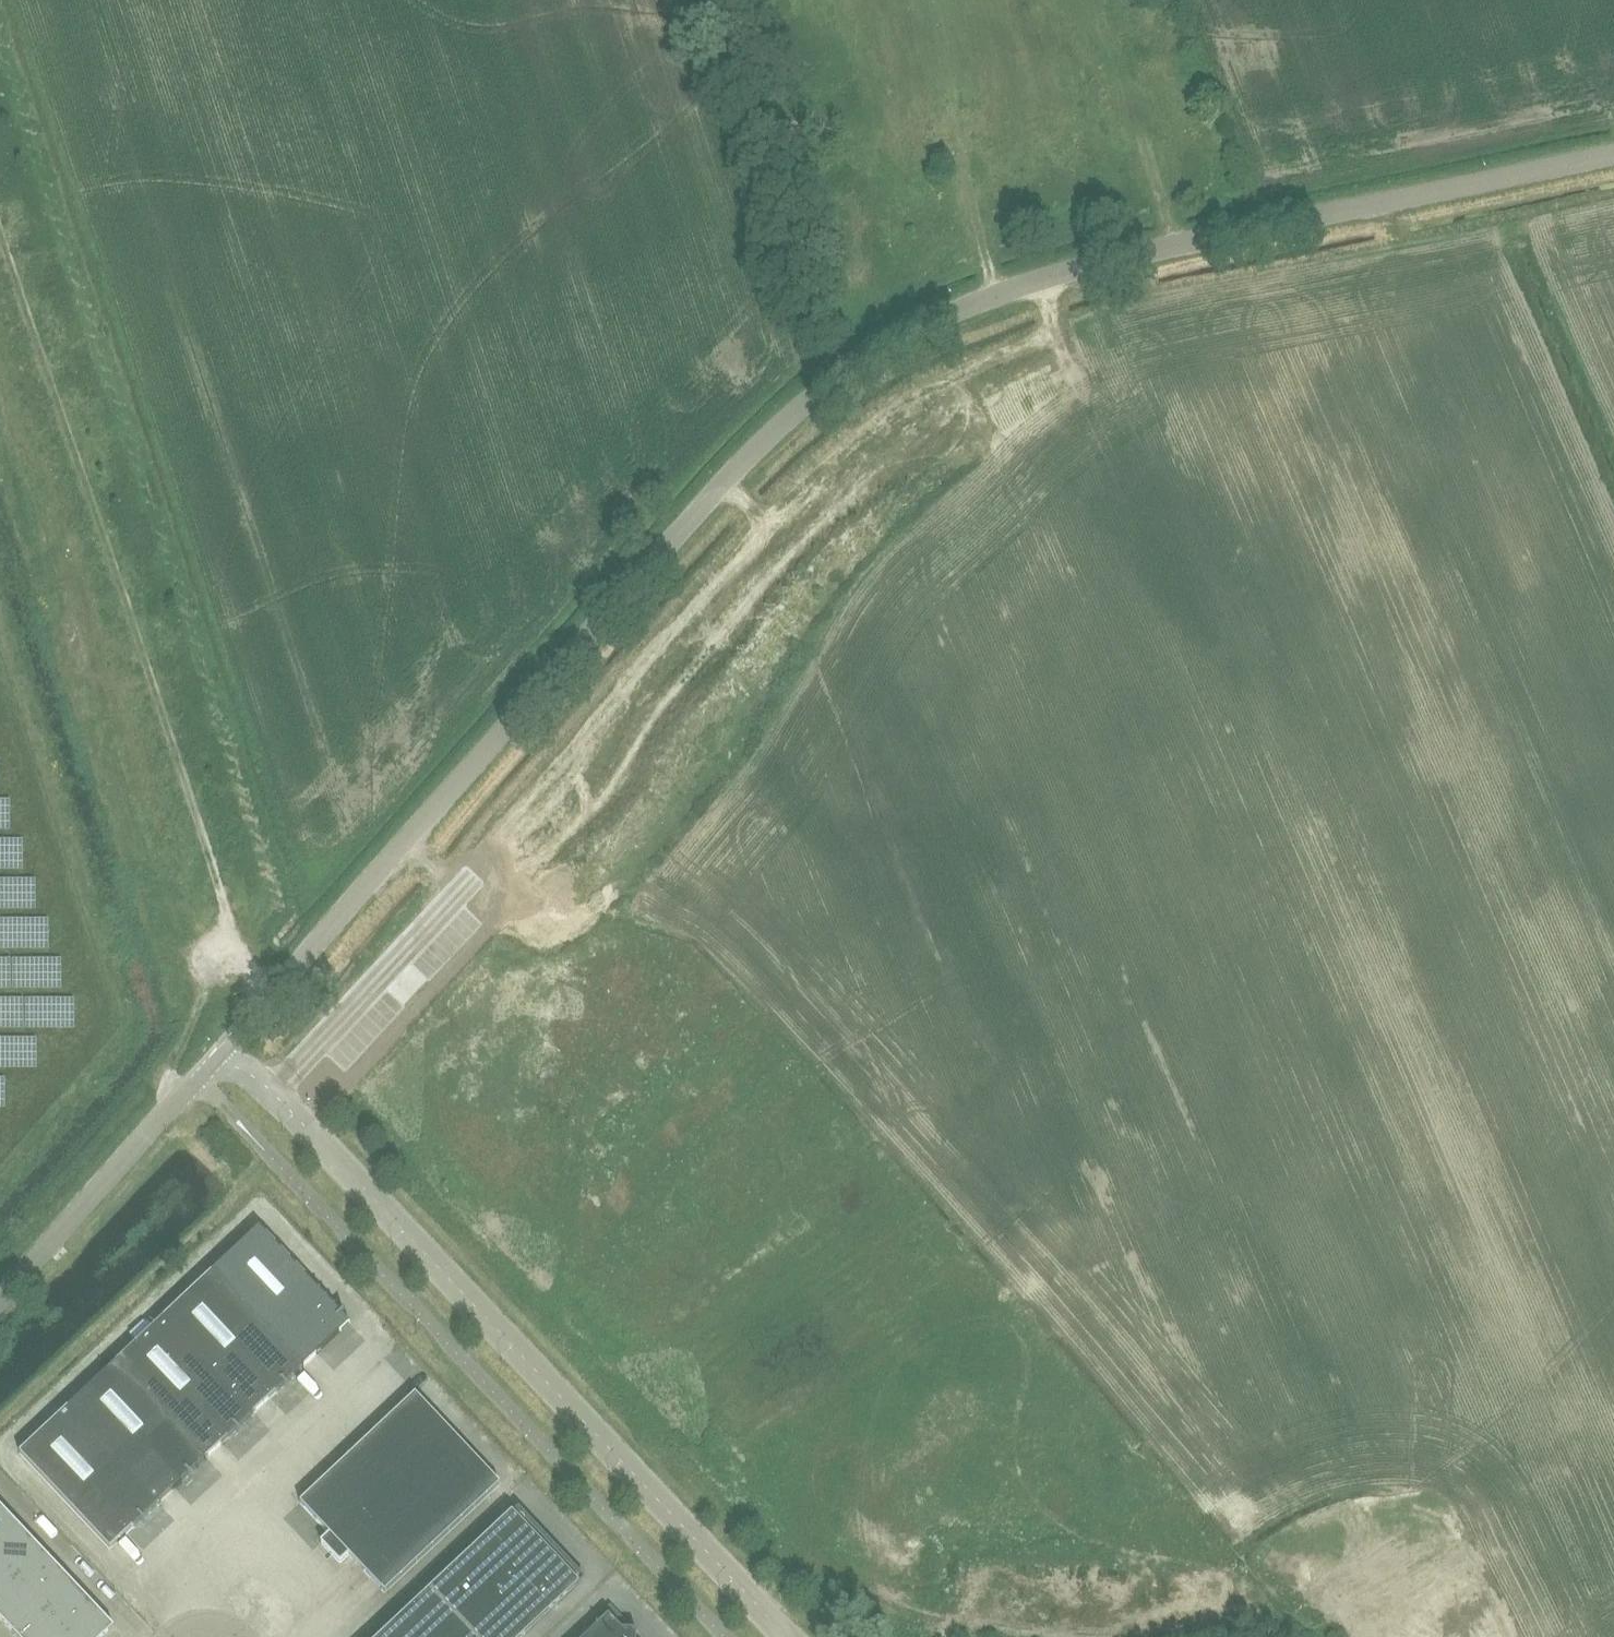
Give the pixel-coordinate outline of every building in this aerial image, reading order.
[(19,1454),(110,1550),(350,1325),(259,1228),(19,1454)] [(416,1395),(300,1503),(330,1535),(321,1543),(340,1563),(349,1555),(385,1593),(500,1485),(416,1395)] [(15,1522),(0,1506),(0,1536),(15,1522)] [(382,1636),(524,1636),(580,1584),(576,1580),(575,1581),(566,1571),(567,1570),(566,1568),(565,1569),(558,1562),(559,1561),(558,1560),(557,1561),(535,1538),(536,1537),(535,1535),(534,1537),(527,1530),(529,1528),(527,1527),(526,1528),(516,1518),(518,1517),(514,1513),(382,1636)] [(0,1536),(0,1562),(2,1565),(30,1539),(15,1522),(0,1536)] [(17,1581),(45,1555),(30,1539),(2,1565),(17,1581)] [(17,1581),(33,1597),(61,1571),(45,1555),(17,1581)] [(17,1581),(2,1565),(0,1567),(0,1597),(17,1581)] [(48,1614),(76,1587),(61,1571),(33,1597),(48,1614)] [(17,1581),(0,1597),(0,1620),(4,1624),(33,1597),(17,1581)] [(48,1614),(63,1630),(91,1604),(76,1587),(48,1614)] [(16,1636),(23,1636),(48,1614),(33,1597),(4,1624),(16,1636)] [(63,1630),(70,1636),(106,1636),(115,1629),(91,1604),(63,1630)] [(63,1630),(48,1614),(23,1636),(55,1636),(63,1630)] [(596,1625),(597,1627),(586,1636),(637,1636),(637,1631),(623,1631),(609,1616),(598,1626),(597,1624),(596,1625)]
